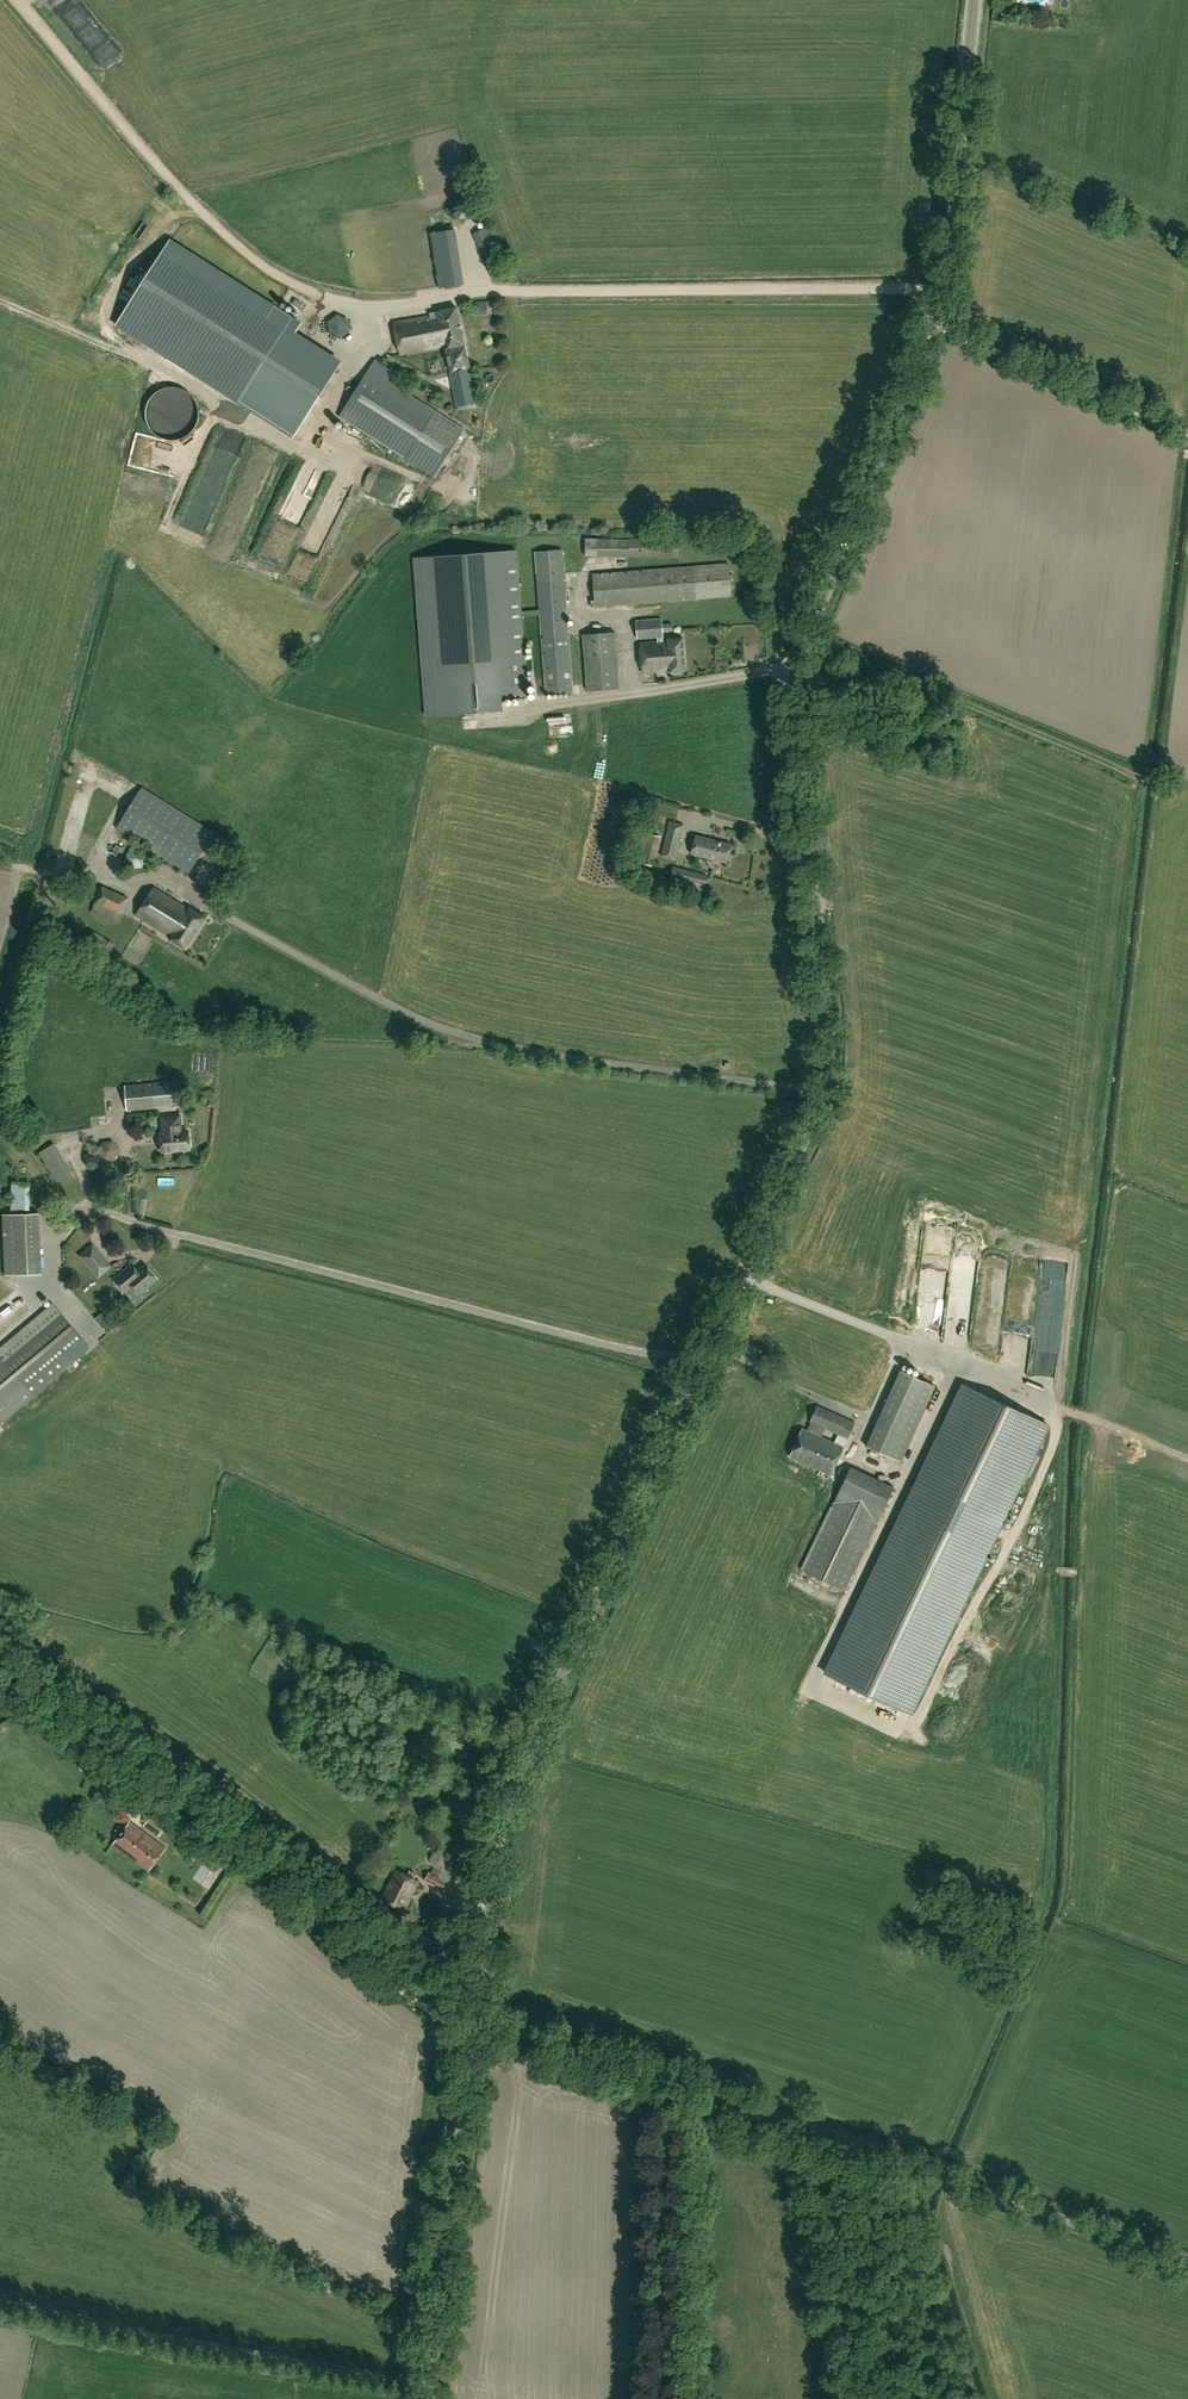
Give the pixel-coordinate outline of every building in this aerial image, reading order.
[(462,215),(481,214),(481,202),(462,203),(462,215)] [(474,233),(484,257),(496,251),(486,228),(474,233)] [(294,334),(300,325),(170,242),(118,324),(294,435),(340,363),(294,334)] [(465,284),(462,265),(438,269),(441,288),(465,284)] [(431,313),(431,315),(394,322),(401,354),(447,345),(447,348),(465,345),(458,307),(431,313)] [(350,315),(331,315),(332,333),(351,333),(350,315)] [(470,368),(465,345),(447,348),(457,407),(476,404),(469,368),(470,368)] [(465,429),(389,380),(395,371),(376,359),(340,416),(435,476),(465,429)] [(288,483),(299,487),(307,461),(297,458),(288,483)] [(587,552),(631,557),(632,548),(588,543),(587,552)] [(531,695),(525,616),(541,615),(547,693),(573,691),(562,549),(536,551),(541,608),(524,610),(524,608),(521,608),(517,561),(516,551),(516,549),(488,552),(413,558),(413,559),(426,717),(463,714),(503,711),(502,698),(531,695)] [(729,564),(693,567),(593,574),(595,600),(592,601),(592,606),(695,598),(733,596),(729,564)] [(658,642),(641,644),(643,672),(671,670),(671,672),(686,671),(684,637),(668,639),(668,641),(664,641),(663,631),(673,631),(673,623),(663,624),(662,618),(636,620),(638,638),(657,637),(658,642)] [(616,631),(583,634),(588,691),(620,689),(616,631)] [(558,738),(573,733),(570,725),(555,730),(558,738)] [(83,779),(93,781),(97,767),(87,765),(83,779)] [(117,828),(189,872),(214,832),(142,787),(117,828)] [(80,800),(91,801),(91,788),(80,788),(80,800)] [(676,860),(685,824),(671,821),(666,838),(662,856),(676,860)] [(656,855),(661,836),(643,832),(635,861),(654,866),(656,855)] [(693,854),(728,862),(732,844),(697,835),(693,854)] [(141,851),(132,852),(135,865),(143,864),(141,851)] [(708,876),(674,867),(670,882),(704,891),(708,876)] [(129,898),(119,894),(102,886),(97,899),(92,913),(117,924),(122,914),(129,898)] [(188,909),(164,894),(153,887),(136,915),(171,937),(170,939),(186,949),(206,917),(189,907),(188,909)] [(183,1105),(180,1080),(125,1085),(128,1110),(183,1105)] [(161,1117),(163,1133),(161,1133),(162,1151),(190,1149),(188,1130),(182,1131),(180,1115),(161,1117)] [(99,1153),(105,1161),(116,1159),(119,1150),(113,1141),(102,1142),(99,1153)] [(30,1180),(15,1180),(14,1205),(30,1205),(30,1180)] [(6,1275),(41,1274),(39,1213),(4,1215),(6,1275)] [(99,1278),(112,1266),(93,1244),(80,1255),(99,1278)] [(128,1267),(115,1279),(127,1293),(133,1287),(140,1295),(158,1279),(146,1265),(136,1273),(133,1273),(128,1267)] [(20,1291),(1,1307),(12,1320),(30,1305),(20,1291)] [(0,1349),(0,1423),(1,1424),(91,1348),(54,1304),(0,1349)] [(901,1461),(936,1385),(901,1369),(866,1445),(901,1461)] [(1048,1425),(964,1384),(826,1673),(910,1714),(1048,1425)] [(845,1446),(822,1437),(826,1428),(848,1439),(856,1423),(819,1406),(812,1421),(813,1421),(809,1430),(803,1428),(791,1456),(832,1475),(845,1446)] [(893,1489),(882,1484),(850,1469),(848,1473),(803,1568),(846,1588),(893,1489)] [(113,1790),(104,1802),(115,1810),(124,1798),(113,1790)] [(143,1827),(157,1837),(166,1826),(152,1815),(143,1827)] [(114,1844),(149,1871),(166,1848),(130,1822),(114,1844)] [(183,1853),(188,1845),(180,1840),(176,1848),(183,1853)] [(435,1867),(433,1872),(430,1870),(425,1881),(445,1892),(451,1882),(459,1868),(447,1862),(448,1861),(447,1854),(441,1851),(434,1852),(431,1858),(433,1865),(435,1867)] [(404,1908),(419,1879),(396,1867),(381,1897),(404,1908)]
